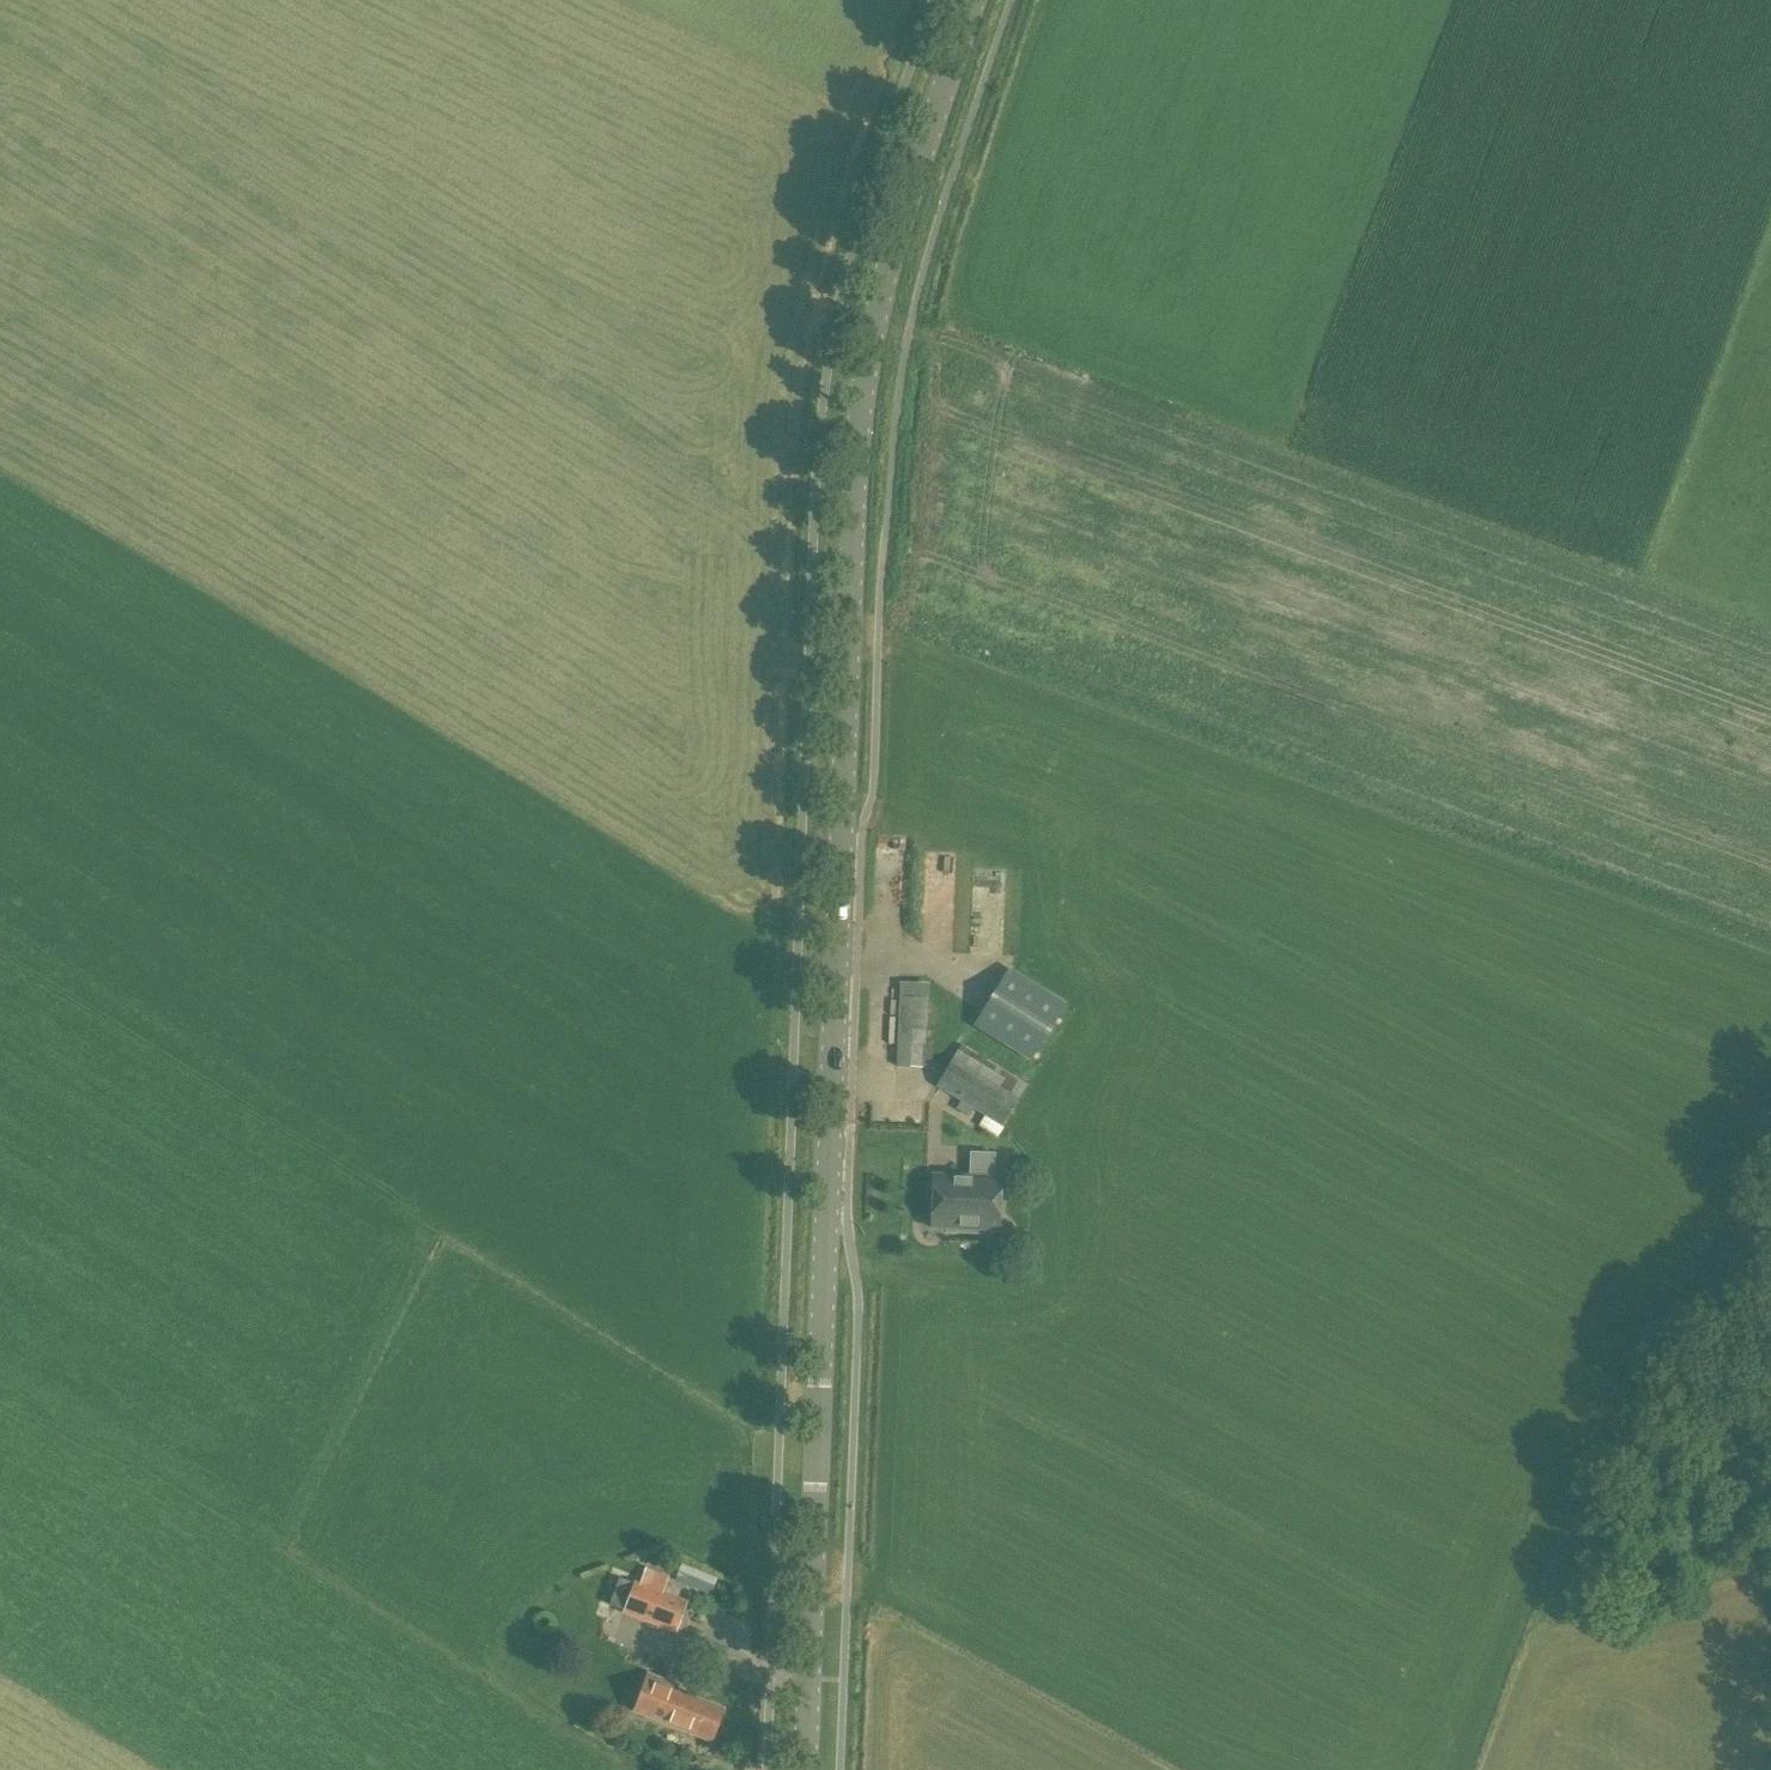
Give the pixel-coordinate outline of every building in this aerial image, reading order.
[(1031,1062),(1067,1004),(1009,967),(972,1026),(1031,1062)] [(923,1068),(932,1062),(933,1044),(926,1043),(928,984),(899,982),(896,1067),(923,1068)] [(998,1138),(1004,1128),(1001,1126),(1027,1085),(961,1044),(935,1086),(984,1116),(978,1126),(998,1138)] [(993,1179),(994,1155),(971,1154),(970,1178),(933,1177),(932,1228),(948,1229),(948,1233),(984,1234),(984,1230),(999,1231),(1001,1179),(993,1179)] [(671,1596),(677,1581),(645,1569),(640,1582),(635,1580),(634,1584),(618,1578),(608,1606),(622,1611),(621,1614),(675,1633),(686,1601),(671,1596)] [(712,1742),(723,1711),(675,1693),(678,1686),(647,1675),(633,1712),(712,1742)]
